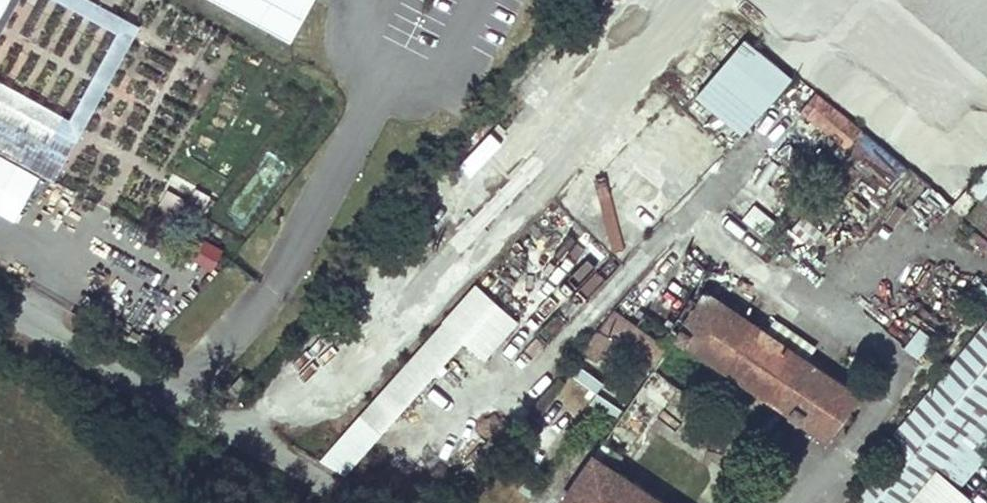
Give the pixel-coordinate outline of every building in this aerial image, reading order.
[(92,0),(59,0),(118,33),(71,119),(0,81),(0,151),(55,181),(140,26),(92,0)] [(18,0),(0,0),(0,33),(18,0)] [(293,37),(313,0),(224,0),(293,37)] [(744,135),(792,76),(742,36),(695,95),(744,135)] [(849,145),(861,132),(819,93),(807,106),(849,145)] [(491,131),(462,161),(473,172),(502,142),(491,131)] [(969,193),(980,203),(969,216),(986,231),(986,171),(969,193)] [(166,189),(159,206),(188,219),(195,203),(166,189)] [(792,229),(811,243),(822,229),(802,215),(792,229)] [(191,255),(214,267),(222,252),(199,240),(191,255)] [(460,340),(484,361),(519,320),(472,281),(323,459),(345,478),(460,340)] [(858,392),(707,288),(676,334),(719,363),(827,437),(858,392)] [(668,345),(625,314),(609,336),(598,328),(583,348),(598,359),(613,338),(654,367),(668,345)] [(894,434),(904,443),(934,466),(986,402),(986,321),(894,434)] [(916,326),(905,349),(922,357),(933,334),(916,326)] [(676,334),(668,345),(654,367),(640,388),(633,397),(563,499),(570,502),(669,502),(614,466),(624,451),(617,447),(666,377),(672,381),(694,397),(719,363),(676,334)] [(577,367),(572,378),(597,390),(602,378),(577,367)] [(640,388),(619,374),(613,382),(633,397),(640,388)] [(672,381),(666,377),(617,447),(624,451),(672,381)] [(986,443),(986,402),(934,466),(954,483),(986,443)] [(870,502),(904,502),(934,466),(904,443),(860,495),(870,502)] [(972,498),(954,483),(934,466),(904,502),(968,502),(972,498)]
